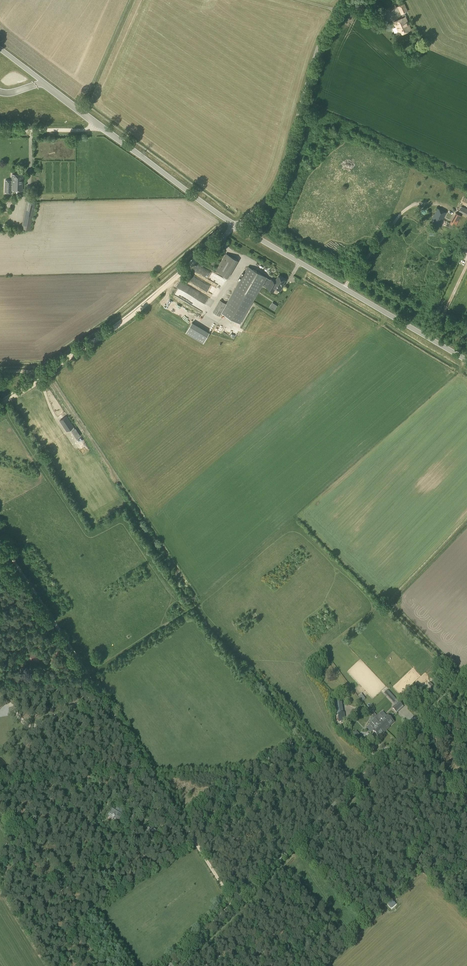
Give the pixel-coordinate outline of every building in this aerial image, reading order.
[(401,14),(408,11),(404,3),(397,7),(401,14)] [(399,34),(411,29),(406,17),(394,22),(399,34)] [(12,190),(22,191),(23,175),(11,174),(11,180),(12,180),(11,190),(12,190)] [(30,230),(36,202),(27,200),(21,228),(30,230)] [(440,225),(446,213),(437,209),(431,220),(440,225)] [(455,226),(461,216),(456,213),(450,223),(455,226)] [(228,277),(238,260),(226,254),(216,271),(228,277)] [(219,283),(222,277),(198,266),(195,272),(219,283)] [(248,266),(236,287),(226,304),(227,304),(222,313),(226,315),(240,323),(262,285),(266,288),(273,292),(275,288),(280,291),(282,286),(285,280),(278,276),(275,282),(271,279),(271,280),(266,278),(266,277),(248,266)] [(201,286),(204,280),(193,274),(190,281),(201,286)] [(199,294),(196,298),(181,289),(177,296),(179,297),(202,309),(204,305),(199,301),(202,296),(199,294)] [(202,302),(207,296),(205,293),(199,299),(202,302)] [(222,313),(227,304),(226,304),(220,300),(213,312),(220,316),(222,313)] [(74,429),(73,427),(66,416),(60,421),(66,431),(70,428),(72,431),(74,429)] [(40,656),(37,655),(33,653),(33,654),(30,653),(28,658),(38,662),(40,656)] [(431,692),(435,688),(429,683),(426,687),(431,692)] [(396,700),(390,693),(386,696),(393,703),(395,705),(398,702),(396,700)] [(396,713),(403,706),(398,702),(395,705),(392,708),(396,713)] [(373,716),(386,730),(394,722),(388,716),(385,720),(379,714),(376,717),(374,715),(373,716)] [(378,737),(386,730),(373,716),(372,717),(374,719),(371,722),(376,728),(373,731),(378,737)] [(116,810),(112,808),(107,815),(114,819),(115,817),(120,820),(121,818),(124,820),(127,816),(116,809),(116,810)] [(156,832),(150,827),(145,833),(154,841),(161,833),(157,830),(156,832)]
